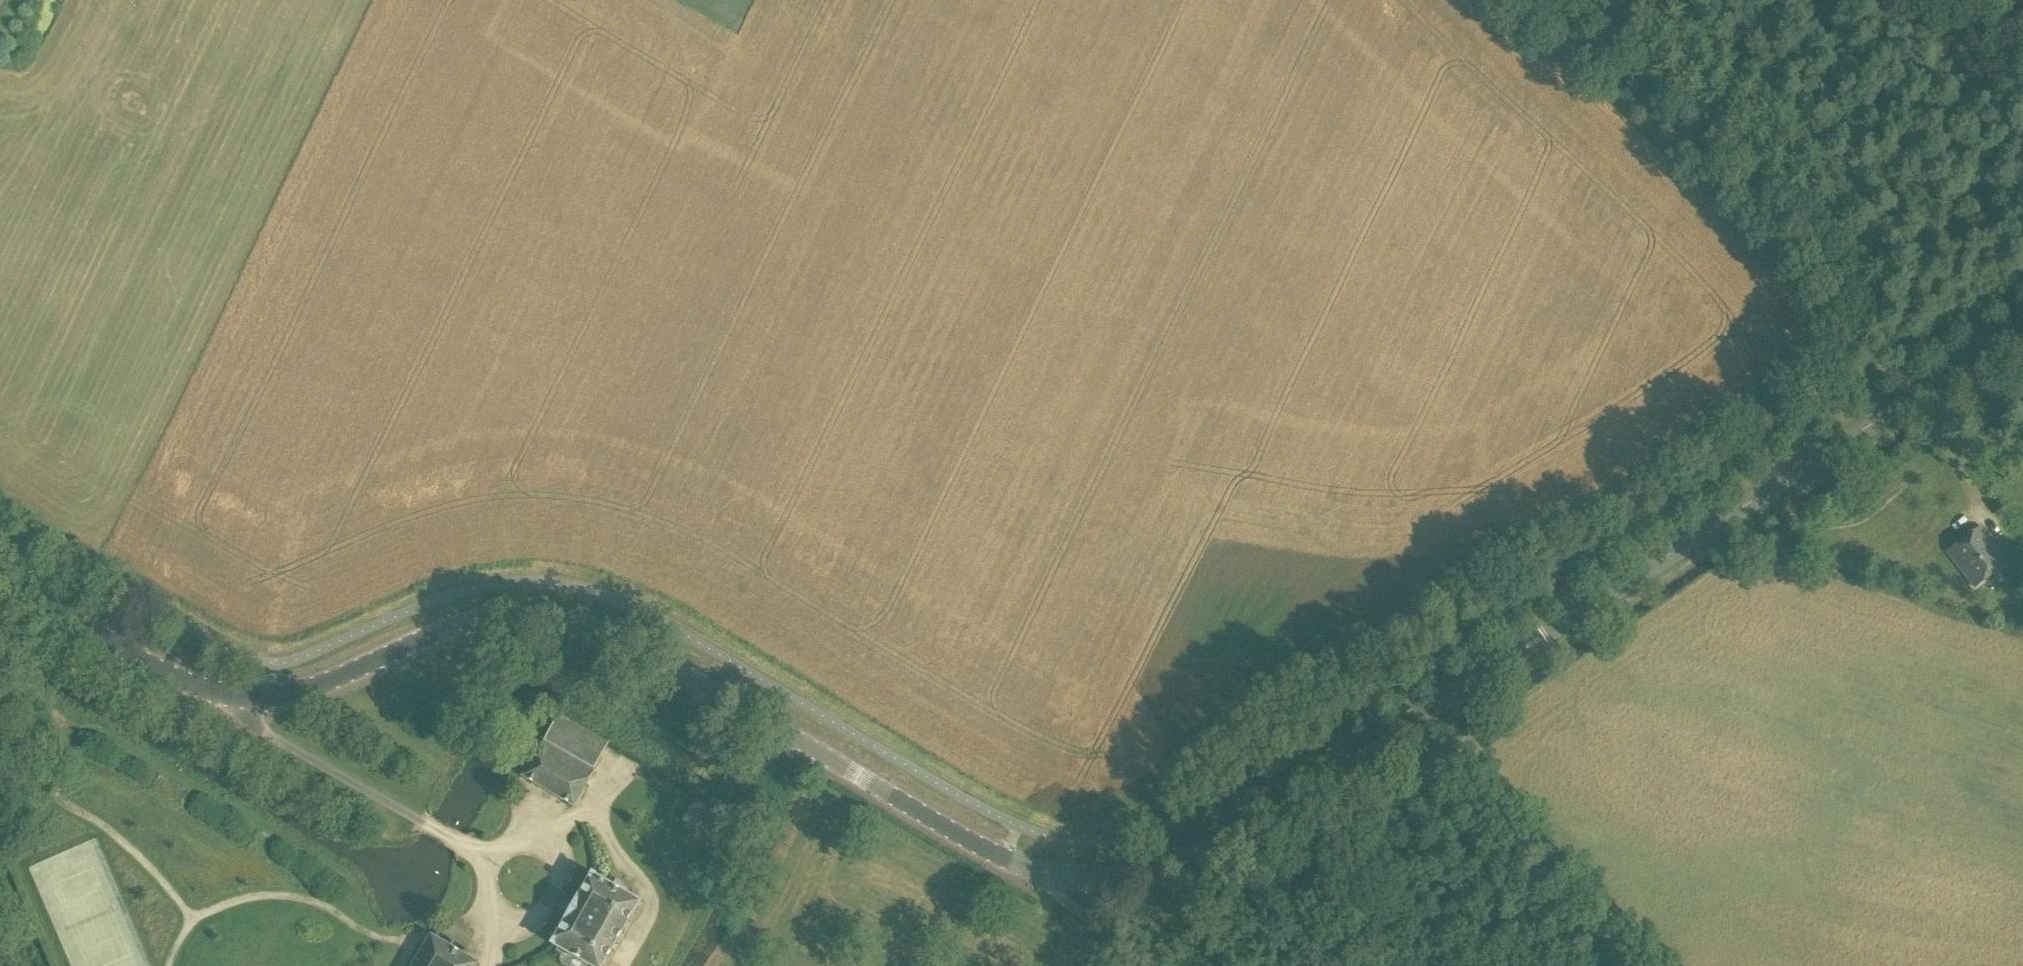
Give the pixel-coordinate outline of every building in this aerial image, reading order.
[(1974,586),(2007,561),(1981,527),(1948,552),(1974,586)] [(607,743),(560,716),(544,742),(542,740),(521,775),(574,806),(594,771),(592,770),(607,743)] [(639,902),(589,875),(551,944),(590,965),(603,965),(639,902)] [(478,964),(430,936),(413,965),(477,965),(478,964)]
